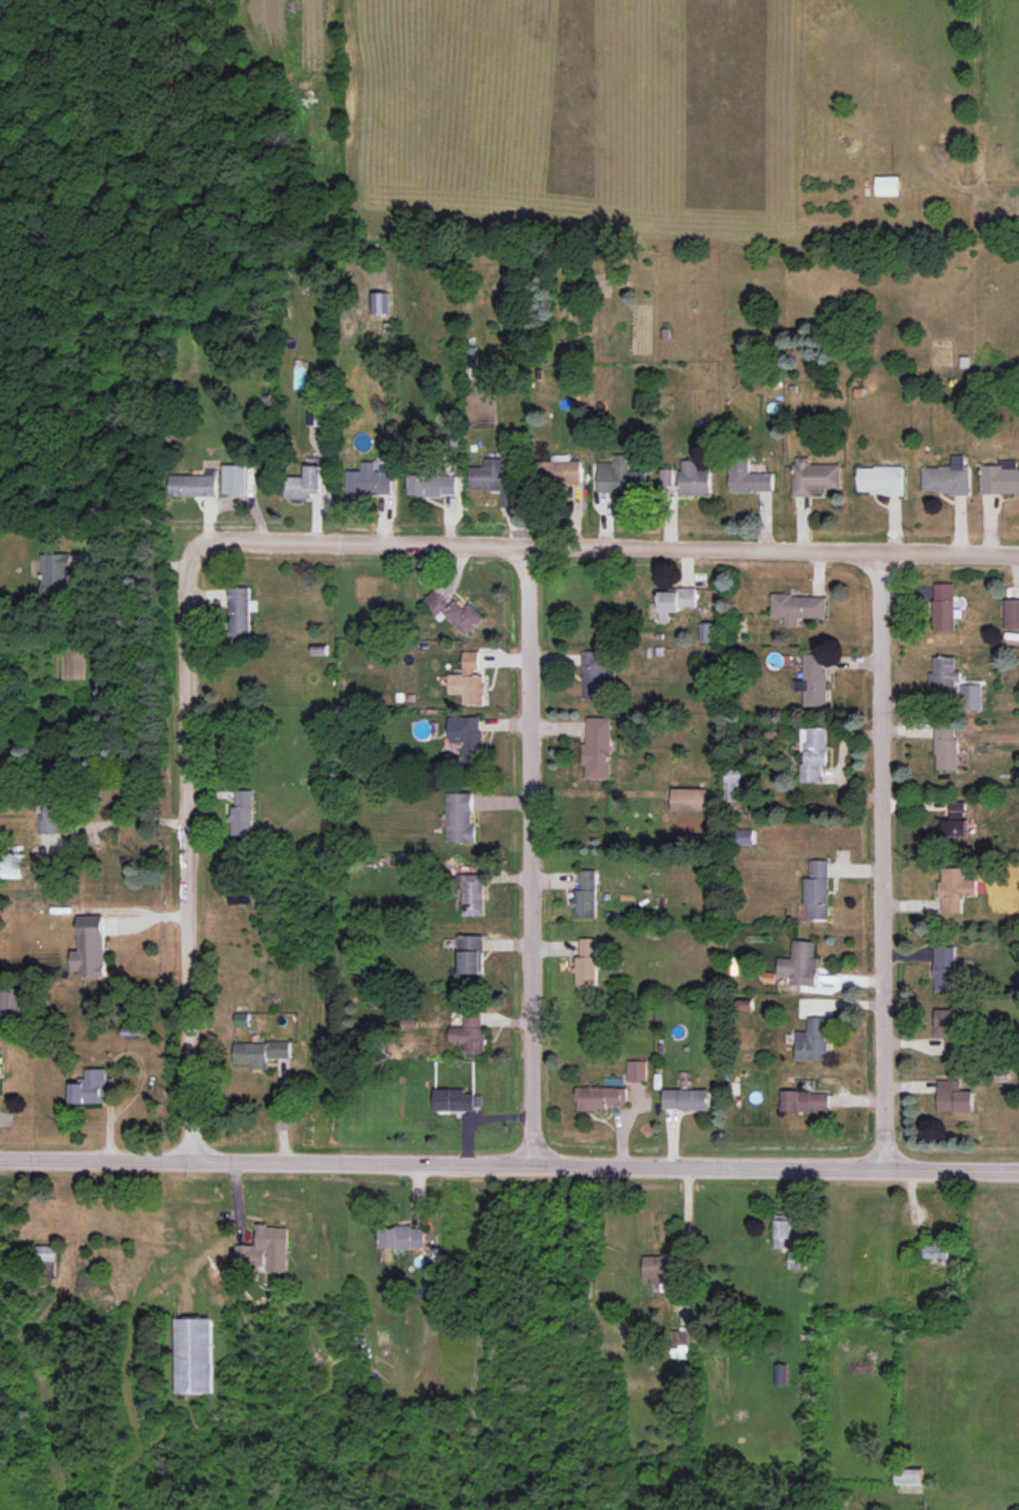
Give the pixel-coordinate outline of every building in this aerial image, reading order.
[(878,195),(901,195),(900,176),(877,177),(878,195)] [(599,462),(598,491),(645,492),(646,471),(629,470),(629,455),(614,454),(614,463),(599,462)] [(582,460),(570,461),(570,455),(553,455),(553,461),(543,462),(543,484),(582,483),(582,460)] [(923,467),(923,494),(969,493),(969,465),(965,465),(965,455),(952,455),(952,466),(923,467)] [(730,492),(773,493),(773,473),(750,473),(750,458),(730,457),(730,492)] [(810,464),(810,457),(793,457),(794,495),(826,495),(826,489),(841,489),(841,464),(810,464)] [(470,467),(470,489),(502,490),(501,507),(516,507),(517,472),(505,471),(505,458),(486,458),(486,467),(470,467)] [(710,493),(709,460),(680,461),(681,494),(710,493)] [(1017,468),(1017,460),(999,460),(999,465),(981,465),(981,493),(1018,493),(1018,468),(1017,468)] [(392,497),(392,472),(376,472),(376,462),(363,462),(363,471),(347,471),(347,497),(392,497)] [(246,494),(246,465),(223,465),(223,493),(246,494)] [(287,476),(286,498),(313,498),(313,493),(322,494),(322,466),(306,465),(305,477),(287,476)] [(858,467),(858,494),(903,494),(903,466),(858,467)] [(439,475),(439,468),(425,468),(425,475),(409,474),(409,495),(457,496),(457,476),(439,475)] [(672,468),(660,469),(661,489),(673,488),(672,468)] [(170,475),(170,496),(217,496),(217,469),(206,469),(206,475),(170,475)] [(42,554),(44,596),(72,595),(70,553),(42,554)] [(954,583),(932,583),(933,632),(955,631),(954,583)] [(250,611),(257,611),(257,600),(250,600),(250,587),(230,587),(229,641),(250,641),(250,611)] [(696,587),(677,588),(677,591),(659,592),(660,622),(670,622),(670,611),(680,611),(680,608),(696,608),(696,587)] [(470,602),(464,608),(456,600),(451,605),(435,588),(422,601),(437,616),(442,611),(467,636),(485,618),(470,602)] [(826,618),(827,596),(772,595),(771,617),(785,617),(784,626),(798,626),(798,618),(826,618)] [(1018,628),(1018,599),(1003,599),(1004,629),(1018,628)] [(714,642),(715,623),(700,622),(700,642),(714,642)] [(449,694),(463,694),(463,704),(485,704),(485,672),(479,672),(479,651),(463,651),(463,674),(449,674),(449,694)] [(582,651),(583,698),(607,698),(607,684),(613,684),(613,659),(603,659),(603,651),(582,651)] [(804,706),(826,706),(826,654),(804,654),(804,680),(794,680),(795,691),(804,691),(804,706)] [(933,674),(928,674),(928,686),(954,686),(954,679),(960,679),(960,671),(955,671),(955,657),(933,657),(933,674)] [(962,709),(982,709),(981,684),(961,685),(962,709)] [(449,717),(450,743),(463,742),(464,770),(483,769),(482,716),(449,717)] [(611,779),(612,718),(587,717),(587,744),(582,744),(582,764),(587,764),(586,778),(611,779)] [(935,770),(957,769),(957,723),(935,723),(935,770)] [(801,782),(821,782),(821,765),(827,765),(827,728),(801,727),(800,752),(805,752),(805,764),(801,764),(801,782)] [(741,769),(725,769),(724,801),(741,801),(741,769)] [(708,789),(673,788),(672,810),(707,811),(708,789)] [(231,835),(253,835),(253,790),(236,790),(236,807),(231,807),(231,835)] [(447,793),(448,843),(476,842),(476,825),(473,825),(473,793),(447,793)] [(950,819),(940,819),(940,839),(966,838),(966,802),(949,802),(950,819)] [(39,815),(40,835),(64,834),(62,805),(46,806),(47,814),(39,815)] [(23,878),(23,853),(0,853),(0,877),(23,878)] [(829,860),(810,859),(810,878),(805,878),(805,903),(808,903),(808,919),(828,919),(829,860)] [(942,913),(962,913),(962,896),(977,896),(977,879),(964,879),(965,868),(940,867),(940,900),(942,900),(942,913)] [(596,918),(596,870),(578,870),(578,890),(574,890),(574,918),(596,918)] [(484,874),(457,874),(457,882),(462,882),(463,916),(485,916),(484,874)] [(81,976),(107,976),(105,915),(79,916),(80,951),(72,951),(72,970),(81,969),(81,976)] [(483,935),(458,936),(459,974),(484,973),(483,935)] [(606,938),(579,939),(580,957),(574,957),(575,985),(597,985),(596,959),(607,959),(606,938)] [(779,957),(778,976),(790,976),(790,985),(817,986),(818,957),(815,957),(816,941),(793,940),(793,958),(779,957)] [(956,947),(934,947),(935,990),(957,990),(956,947)] [(1,1020),(20,1021),(21,988),(2,988),(1,1020)] [(960,1054),(957,1009),(933,1010),(935,1038),(944,1038),(945,1055),(960,1054)] [(450,1026),(451,1042),(463,1042),(464,1053),(484,1053),(484,1011),(464,1012),(464,1026),(450,1026)] [(235,1026),(249,1026),(249,1014),(236,1013),(235,1026)] [(796,1059),(827,1060),(828,1017),(808,1017),(808,1032),(796,1031),(796,1059)] [(235,1043),(235,1063),(249,1063),(250,1069),(269,1069),(269,1059),(291,1058),(291,1042),(235,1043)] [(628,1082),(647,1081),(647,1060),(627,1061),(628,1082)] [(106,1069),(86,1069),(86,1080),(70,1081),(70,1103),(107,1102),(106,1069)] [(938,1112),(973,1111),(973,1090),(960,1091),(960,1079),(937,1079),(938,1112)] [(577,1108),(627,1109),(628,1088),(577,1087),(577,1108)] [(435,1089),(435,1110),(482,1110),(482,1094),(465,1094),(465,1088),(435,1089)] [(664,1109),(709,1110),(709,1090),(664,1089),(664,1109)] [(829,1092),(782,1091),(782,1110),(828,1111),(829,1092)] [(775,1248),(791,1248),(791,1214),(775,1215),(775,1248)] [(379,1225),(379,1247),(425,1249),(426,1227),(379,1225)] [(288,1226),(257,1226),(256,1245),(234,1244),(234,1268),(267,1268),(267,1272),(287,1272),(288,1226)] [(922,1258),(948,1258),(947,1232),(933,1233),(934,1245),(921,1245),(922,1258)] [(56,1261),(57,1246),(36,1245),(35,1261),(56,1261)] [(788,1269),(805,1269),(805,1250),(788,1250),(788,1269)] [(644,1278),(651,1278),(651,1284),(672,1284),(672,1255),(643,1255),(644,1278)] [(56,1262),(39,1262),(39,1275),(55,1276),(56,1262)] [(212,1318),(175,1319),(176,1393),(213,1392),(212,1318)] [(671,1331),(672,1358),(688,1357),(687,1330),(671,1331)] [(775,1384),(788,1384),(788,1364),(775,1364),(775,1384)] [(896,1484),(923,1484),(923,1469),(896,1468),(896,1484)]
